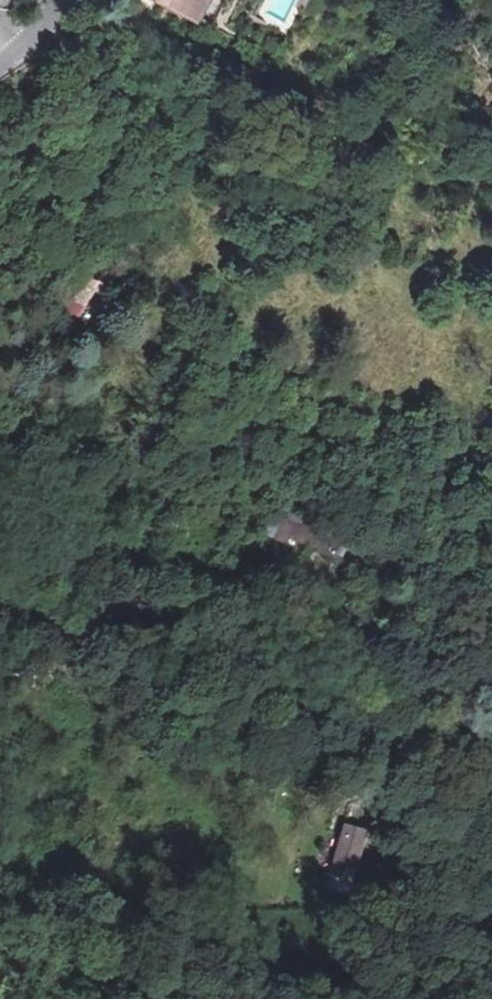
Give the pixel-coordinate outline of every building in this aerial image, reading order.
[(200,20),(209,3),(225,11),(231,0),(160,0),(200,20)] [(209,3),(200,20),(215,28),(225,11),(209,3)] [(98,284),(70,269),(56,289),(65,296),(56,310),(74,321),(83,307),(98,284)] [(335,557),(345,531),(332,526),(300,515),(280,507),(268,536),(286,543),(289,538),(300,543),(301,542),(335,557)] [(354,868),(366,833),(346,827),(332,874),(329,889),(345,894),(354,868)]
